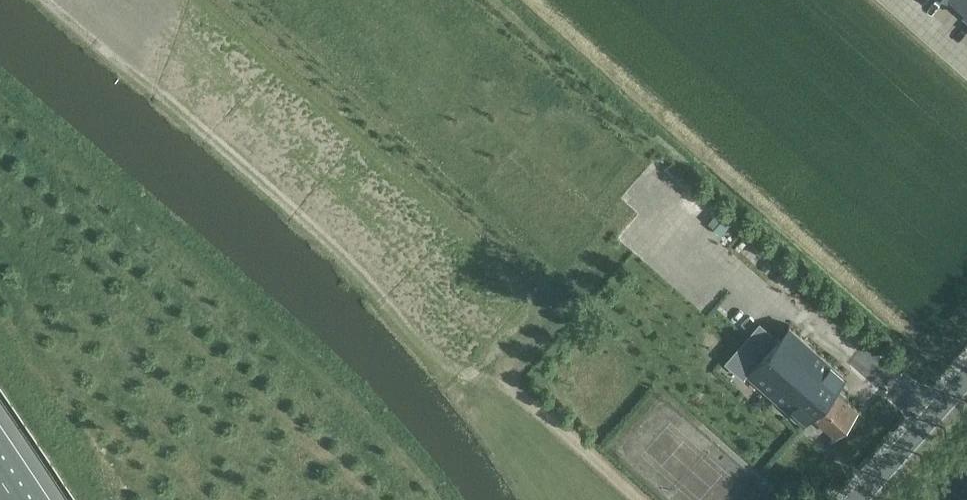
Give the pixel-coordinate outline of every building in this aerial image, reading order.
[(966,14),(966,0),(951,0),(966,14)] [(836,435),(859,409),(845,397),(847,394),(838,386),(847,375),(791,325),(781,336),(760,317),(726,357),(805,424),(813,414),(836,435)]
